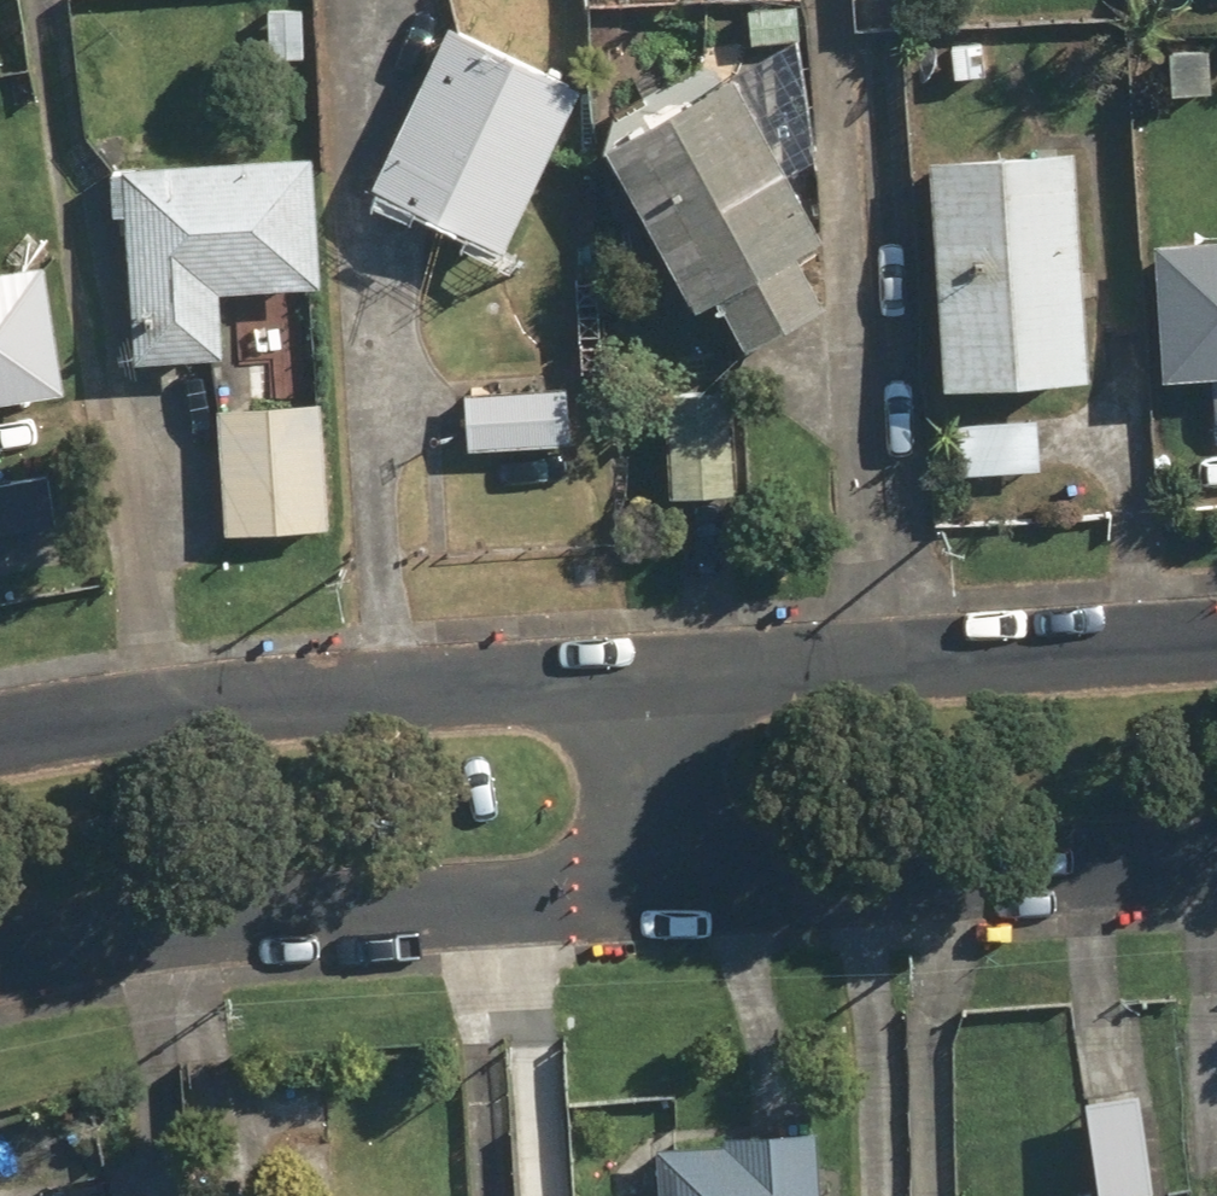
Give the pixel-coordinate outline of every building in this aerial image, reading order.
[(253,58),(303,50),(296,0),(245,0),(253,58)] [(591,79),(459,16),(383,176),(514,239),(591,79)] [(1172,33),(1175,97),(1216,96),(1216,31),(1172,33)] [(784,49),(618,140),(707,301),(726,290),(757,345),(843,298),(821,258),(834,251),(793,177),(840,151),(784,49)] [(1088,143),(943,152),(958,386),(1103,378),(1088,143)] [(315,148),(105,161),(109,222),(134,221),(143,359),(232,354),(227,268),(322,263),(315,148)] [(1161,236),(1166,372),(1216,370),(1216,234),(1161,236)] [(0,268),(0,398),(72,386),(51,260),(0,268)] [(507,389),(472,390),(473,447),(575,445),(574,363),(506,364),(507,389)] [(743,383),(670,389),(677,498),(751,492),(743,383)] [(337,402),(224,406),(228,525),(342,521),(337,402)] [(1055,413),(961,411),(960,463),(1054,465),(1055,413)] [(51,522),(44,478),(0,485),(0,530),(51,522)] [(1150,1078),(1088,1088),(1103,1183),(1165,1173),(1150,1078)] [(813,1117),(672,1118),(673,1188),(616,1189),(617,1195),(848,1195),(813,1117)]
